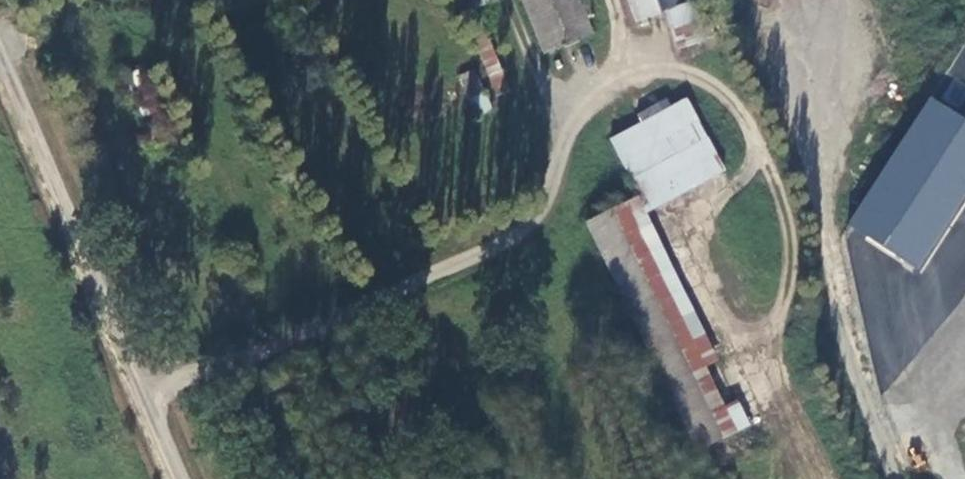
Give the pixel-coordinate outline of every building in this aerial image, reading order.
[(545,47),(592,28),(588,14),(592,12),(588,1),(582,3),(581,0),(526,0),(545,47)] [(639,17),(666,6),(683,0),(633,0),(639,17)] [(666,6),(678,45),(693,40),(686,0),(683,0),(666,6)] [(693,40),(704,36),(692,0),(686,0),(693,40)] [(697,451),(747,425),(644,214),(725,171),(684,100),(671,107),(667,101),(637,116),(641,124),(612,141),(639,198),(610,211),(610,213),(587,225),(697,451)] [(830,216),(849,231),(924,114),(905,100),(830,216)]
